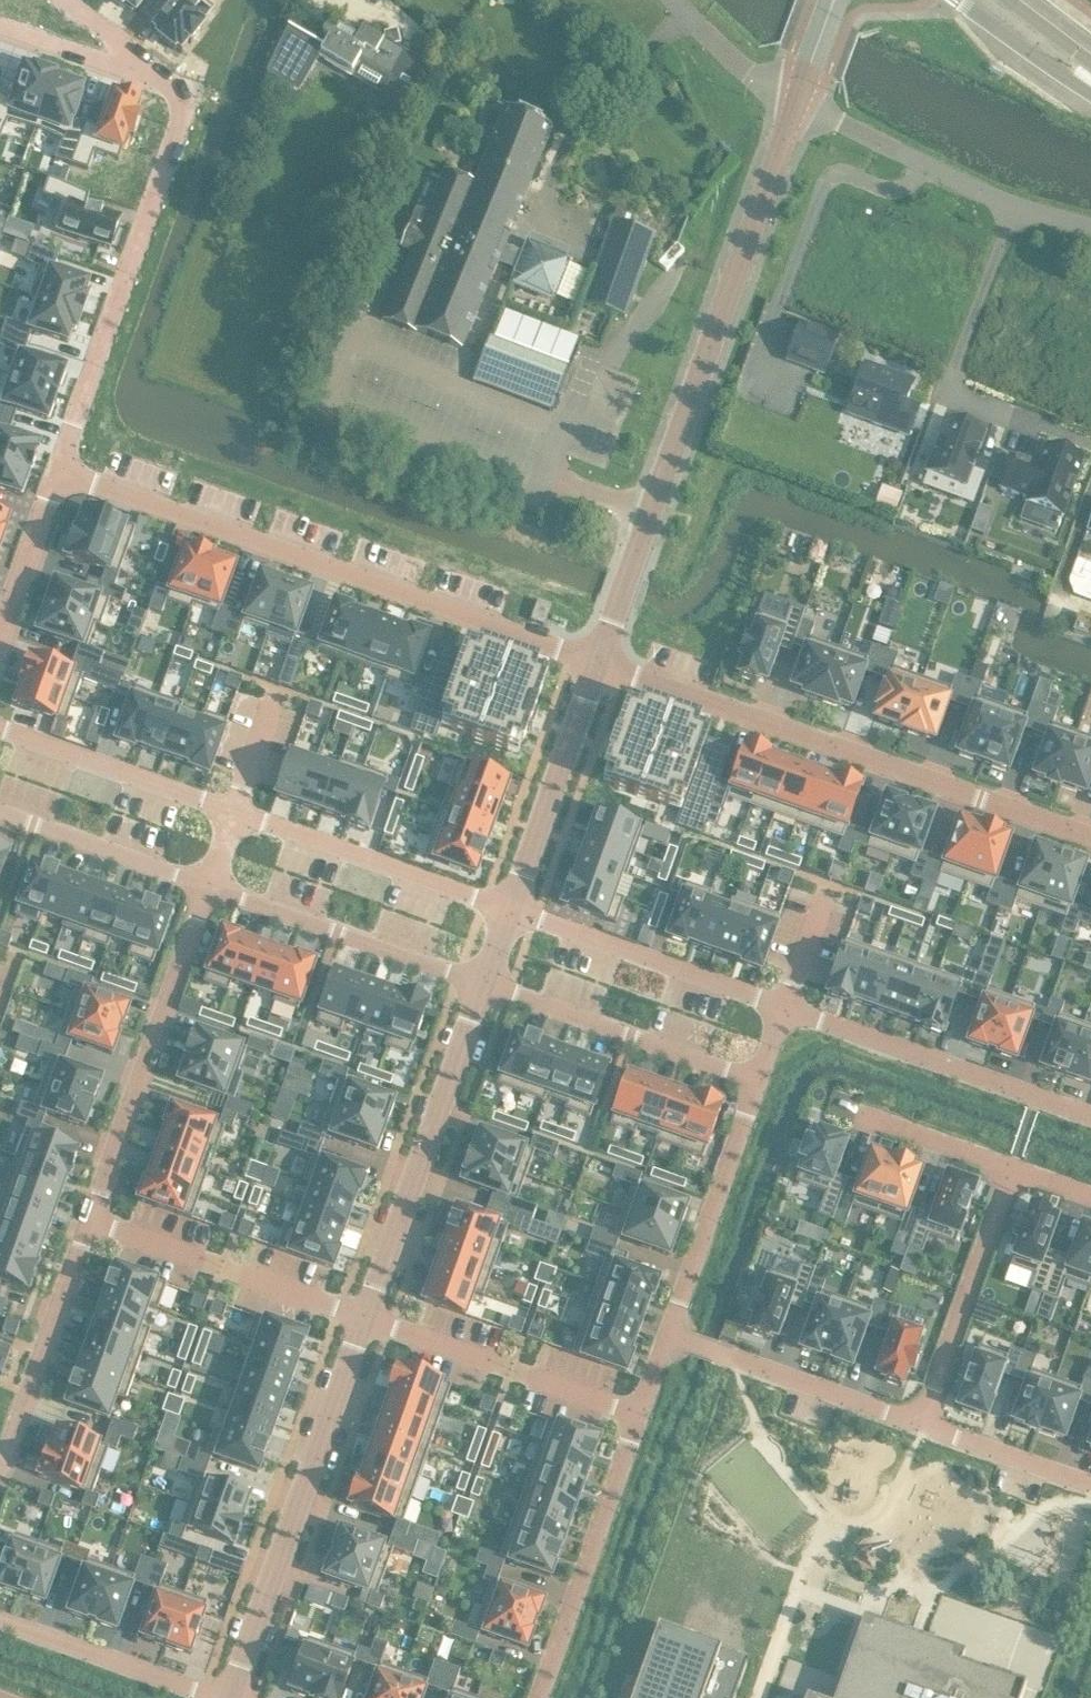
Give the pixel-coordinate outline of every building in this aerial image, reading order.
[(122,7),(124,4),(135,12),(145,0),(114,0),(122,7)] [(155,30),(159,34),(158,36),(175,50),(176,47),(181,51),(189,42),(191,44),(203,29),(200,27),(214,9),(202,0),(170,0),(175,4),(155,30)] [(323,32),(323,33),(323,34),(322,34),(322,35),(322,36),(322,37),(323,38),(323,39),(324,39),(324,40),(325,40),(326,40),(326,41),(327,41),(328,41),(329,41),(321,55),(334,62),(331,66),(350,77),(352,73),(355,75),(361,65),(389,81),(369,115),(391,128),(418,80),(426,65),(410,56),(392,47),(401,44),(397,31),(383,35),(386,43),(382,41),(363,30),(354,46),(351,44),(355,38),(339,29),(336,35),(333,34),(333,33),(332,32),(332,31),(331,31),(330,30),(329,30),(328,30),(327,30),(326,30),(325,30),(325,31),(324,31),(324,32),(323,32)] [(286,33),(266,74),(294,89),(316,50),(286,33)] [(0,139),(8,117),(35,127),(54,75),(36,68),(35,70),(25,67),(13,98),(0,93),(0,139)] [(54,75),(35,127),(37,128),(63,137),(55,159),(72,165),(87,124),(71,119),(72,118),(73,118),(81,98),(79,97),(82,87),(56,78),(56,76),(54,75)] [(87,124),(72,165),(88,171),(94,152),(118,161),(128,135),(134,137),(141,116),(135,114),(141,99),(123,92),(121,96),(113,93),(107,110),(106,110),(102,121),(103,121),(100,129),(87,124)] [(429,214),(418,210),(403,249),(408,252),(413,254),(385,322),(415,334),(416,332),(461,350),(497,264),(528,187),(538,182),(541,172),(538,163),(552,128),(506,109),(497,132),(474,187),(445,175),(429,214)] [(447,135),(474,147),(481,132),(453,120),(447,135)] [(48,179),(42,195),(59,201),(49,228),(77,237),(76,238),(92,244),(92,243),(110,249),(111,243),(113,244),(119,227),(118,226),(120,220),(102,214),(103,213),(87,208),(87,209),(84,208),(89,193),(48,179)] [(626,319),(655,235),(613,220),(583,304),(626,319)] [(513,287),(553,303),(570,258),(529,243),(513,287)] [(32,247),(27,262),(40,266),(29,296),(34,298),(34,297),(81,314),(87,297),(84,296),(88,283),(53,270),(58,256),(32,247)] [(6,320),(2,333),(3,333),(28,342),(32,329),(67,342),(72,328),(75,330),(81,314),(34,297),(34,298),(24,326),(6,320)] [(824,375),(838,337),(801,324),(787,361),(824,375)] [(0,340),(0,346),(15,352),(7,375),(6,377),(56,394),(59,385),(61,386),(66,372),(64,371),(65,369),(23,354),(28,342),(3,333),(0,340)] [(529,404),(544,410),(552,413),(568,370),(497,342),(489,339),(481,360),(473,382),(497,391),(529,404)] [(864,365),(847,414),(910,437),(921,407),(907,402),(914,383),(864,365)] [(1,417),(5,404),(47,419),(48,417),(50,417),(55,404),(53,403),(56,394),(6,377),(7,375),(2,374),(0,379),(0,417),(1,417)] [(946,421),(927,473),(963,486),(958,498),(972,504),(983,474),(970,470),(972,467),(977,452),(983,434),(946,421)] [(29,469),(29,471),(31,471),(37,454),(35,453),(38,444),(0,431),(0,459),(29,469)] [(1010,458),(999,489),(1027,499),(1025,505),(1063,518),(1084,459),(1046,446),(1038,468),(1010,458)] [(20,495),(21,492),(23,493),(28,479),(26,479),(29,471),(29,469),(0,459),(0,487),(20,495)] [(882,486),(873,510),(894,518),(903,493),(882,486)] [(75,531),(74,533),(127,552),(135,528),(84,510),(83,513),(81,512),(77,525),(79,526),(77,532),(75,531)] [(74,533),(65,557),(105,571),(101,583),(114,588),(127,552),(74,533)] [(160,545),(154,562),(162,565),(168,548),(160,545)] [(158,585),(149,610),(162,615),(166,603),(191,611),(192,612),(194,607),(192,606),(211,555),(193,549),(193,550),(185,548),(170,589),(158,585)] [(211,555),(192,606),(194,607),(217,615),(211,632),(224,637),(233,612),(220,607),(235,566),(233,565),(233,563),(220,558),(219,560),(211,557),(212,555),(211,555)] [(1068,579),(1074,595),(1090,601),(1090,581),(1085,578),(1090,561),(1090,560),(1077,555),(1068,579)] [(233,612),(224,637),(237,641),(243,624),(266,632),(268,633),(285,583),(276,580),(276,578),(263,574),(263,575),(260,575),(245,616),(233,612)] [(49,597),(46,607),(96,624),(95,625),(100,627),(109,601),(122,605),(126,592),(114,588),(101,583),(88,579),(84,592),(55,581),(54,584),(52,583),(47,597),(49,597)] [(266,632),(265,638),(266,638),(291,647),(287,659),(299,663),(304,651),(308,638),(296,634),(310,592),(308,592),(309,590),(295,585),(294,587),(285,583),(268,633),(266,632)] [(538,601),(530,620),(543,625),(551,606),(538,601)] [(308,638),(304,651),(317,656),(318,651),(342,659),(358,613),(352,611),(353,609),(335,602),(321,643),(308,638)] [(744,638),(738,656),(744,658),(738,675),(756,682),(757,678),(766,680),(771,664),(772,665),(776,653),(775,652),(777,648),(790,653),(792,646),(801,620),(804,611),(790,606),(784,621),(760,613),(750,640),(744,638)] [(41,615),(36,629),(38,629),(37,632),(79,646),(74,659),(87,664),(99,668),(104,655),(87,649),(95,625),(96,624),(46,607),(43,616),(41,615)] [(358,613),(342,659),(364,667),(381,621),(358,613)] [(1080,614),(1074,632),(1090,638),(1090,618),(1080,614)] [(801,620),(792,646),(804,651),(792,686),(805,691),(804,694),(820,700),(838,649),(809,638),(814,625),(801,620)] [(381,621),(364,667),(386,675),(387,675),(403,629),(381,621)] [(386,675),(384,680),(385,680),(422,693),(427,680),(414,676),(428,635),(411,629),(410,632),(403,629),(387,675),(386,675)] [(410,731),(423,736),(454,649),(455,647),(442,643),(410,731)] [(838,649),(820,700),(836,706),(837,703),(850,707),(863,672),(876,676),(885,650),(872,645),(867,659),(838,649)] [(176,648),(173,656),(190,662),(193,654),(176,648)] [(466,653),(440,726),(507,749),(510,740),(522,744),(528,727),(529,728),(535,711),(534,710),(545,679),(533,675),(536,667),(481,648),(478,657),(466,653)] [(878,709),(875,718),(903,728),(904,729),(922,678),(893,668),(898,655),(885,650),(876,676),(888,681),(886,688),(884,687),(876,708),(878,709)] [(30,657),(21,682),(23,682),(74,700),(81,680),(119,693),(122,683),(125,677),(99,668),(87,664),(74,659),(70,672),(30,657)] [(196,662),(193,671),(210,677),(213,668),(196,662)] [(230,674),(225,687),(238,692),(242,679),(230,674)] [(903,728),(902,730),(904,731),(924,738),(924,736),(933,739),(947,702),(960,706),(969,680),(956,675),(951,689),(922,678),(904,729),(903,728)] [(972,711),(957,753),(959,754),(959,755),(972,760),(973,758),(982,762),(1002,707),(977,698),(982,684),(969,680),(960,706),(972,711)] [(18,690),(14,701),(16,702),(15,705),(66,724),(74,700),(23,682),(20,690),(18,690)] [(130,701),(116,741),(134,748),(135,745),(140,747),(159,696),(122,683),(119,693),(118,696),(130,701)] [(335,695),(332,704),(349,710),(352,701),(335,695)] [(159,696),(140,747),(163,755),(180,710),(181,710),(182,705),(159,696)] [(352,701),(349,710),(366,716),(369,707),(352,701)] [(1002,707),(982,762),(991,765),(991,767),(1004,771),(1005,770),(1007,771),(1022,728),(1035,733),(1044,707),(1031,702),(1026,715),(1002,707)] [(310,703),(306,715),(318,720),(322,708),(310,703)] [(611,757),(605,774),(617,778),(614,787),(680,811),(706,738),(694,734),(698,725),(643,705),(640,714),(628,710),(617,740),(616,740),(610,757),(611,757)] [(1047,737),(1034,775),(1048,780),(1047,782),(1058,786),(1077,734),(1052,725),(1057,711),(1044,707),(1035,733),(1047,737)] [(101,709),(95,726),(104,729),(110,713),(101,709)] [(180,710),(163,755),(186,764),(202,718),(201,717),(181,710),(180,710)] [(202,718),(186,764),(192,766),(191,768),(209,774),(228,721),(203,712),(201,717),(202,718)] [(339,713),(336,722),(353,728),(356,719),(339,713)] [(356,719),(353,728),(370,734),(373,725),(356,719)] [(1058,786),(1059,787),(1059,786),(1075,792),(1076,790),(1084,793),(1090,774),(1090,738),(1077,734),(1058,786)] [(718,742),(687,829),(700,834),(710,806),(719,781),(731,747),(718,742)] [(719,781),(710,806),(723,811),(727,798),(751,807),(769,756),(770,756),(771,754),(770,753),(746,745),(732,785),(719,781)] [(292,750),(276,796),(300,804),(316,759),(292,750)] [(769,756),(751,807),(773,815),(791,764),(770,756),(769,756)] [(416,757),(410,774),(418,777),(424,760),(416,757)] [(316,759),(300,804),(323,812),(339,767),(338,766),(316,759)] [(339,767),(323,812),(344,820),(346,820),(364,769),(340,761),(338,766),(339,767)] [(457,763),(449,788),(459,792),(459,791),(500,805),(508,782),(457,763)] [(791,764),(773,815),(796,823),(814,772),(791,764)] [(344,820),(343,822),(368,831),(383,790),(395,795),(399,782),(364,769),(346,820),(344,820)] [(814,772),(796,823),(818,831),(837,780),(836,779),(814,772)] [(410,774),(404,790),(412,793),(418,777),(410,774)] [(837,780),(818,831),(842,839),(837,851),(851,856),(855,844),(860,831),(847,826),(861,786),(837,777),(836,777),(836,779),(837,780)] [(451,813),(451,814),(492,828),(500,805),(459,791),(459,792),(451,813)] [(860,831),(855,844),(891,856),(909,805),(903,803),(903,801),(886,795),(872,835),(860,831)] [(396,801),(390,817),(398,820),(404,804),(396,801)] [(909,805),(891,856),(914,865),(910,877),(923,882),(932,856),(919,852),(934,812),(916,806),(916,808),(909,805)] [(441,809),(433,833),(485,851),(485,850),(484,849),(492,828),(451,814),(451,813),(441,809)] [(597,813),(589,837),(635,853),(643,830),(597,813)] [(390,817),(384,834),(392,837),(398,820),(390,817)] [(932,856),(923,882),(936,886),(940,874),(965,883),(985,828),(983,827),(975,825),(976,823),(962,818),(962,820),(959,819),(945,861),(932,856)] [(985,828),(965,883),(990,892),(985,904),(998,908),(1007,883),(995,879),(1010,837),(1001,834),(1002,832),(984,826),(983,827),(985,828)] [(433,833),(424,856),(475,874),(480,862),(481,862),(485,851),(433,833)] [(589,837),(581,860),(620,873),(627,876),(635,853),(589,837)] [(739,839),(736,847),(753,853),(756,844),(739,839)] [(1007,883),(998,908),(1011,913),(1016,901),(1040,909),(1060,855),(1051,851),(1051,850),(1038,845),(1037,846),(1035,846),(1020,887),(1007,883)] [(669,847),(663,864),(672,867),(678,850),(669,847)] [(768,849),(765,857),(782,863),(785,854),(768,849)] [(8,856),(8,854),(0,851),(0,877),(8,856)] [(731,852),(728,861),(745,866),(748,858),(731,852)] [(785,854),(782,863),(797,868),(799,869),(801,860),(785,854)] [(1060,855),(1040,909),(1065,918),(1061,930),(1074,935),(1078,923),(1083,910),(1070,905),(1085,863),(1083,863),(1083,861),(1070,856),(1069,858),(1060,855)] [(748,858),(745,866),(762,872),(765,864),(748,858)] [(571,880),(570,881),(612,896),(624,900),(624,899),(627,900),(634,880),(626,877),(627,876),(620,873),(581,860),(573,881),(571,880)] [(663,864),(657,880),(666,883),(672,867),(663,864)] [(18,906),(15,916),(38,924),(39,925),(43,914),(42,914),(56,873),(57,874),(58,873),(57,872),(45,868),(45,869),(33,865),(18,906)] [(781,870),(777,883),(790,887),(794,874),(781,870)] [(56,873),(42,914),(43,914),(63,922),(64,922),(79,881),(57,874),(56,873)] [(682,897),(668,937),(685,943),(686,941),(692,943),(707,902),(708,903),(711,893),(710,892),(674,879),(669,892),(682,897)] [(63,922),(61,927),(63,927),(84,935),(85,936),(102,889),(79,881),(64,922),(63,922)] [(570,881),(562,905),(578,911),(577,911),(592,916),(615,924),(624,900),(612,896),(570,881)] [(84,935),(82,940),(83,940),(106,948),(107,949),(111,938),(110,938),(124,897),(102,889),(85,936),(84,935)] [(659,894),(653,911),(662,914),(668,897),(659,894)] [(124,897),(110,938),(111,938),(131,946),(132,946),(147,905),(146,905),(124,897)] [(861,898),(857,911),(870,916),(874,903),(861,898)] [(729,910),(715,951),(737,959),(756,908),(733,900),(732,900),(728,910),(729,910)] [(707,902),(692,943),(715,951),(729,910),(728,910),(708,903),(707,902)] [(131,946),(127,956),(129,956),(152,965),(156,954),(170,914),(158,909),(159,908),(147,904),(146,904),(146,905),(147,905),(132,946),(131,946)] [(756,908),(737,959),(744,961),(743,964),(760,970),(764,961),(779,917),(756,908)] [(891,909),(888,917),(905,923),(908,915),(891,909)] [(1078,923),(1090,927),(1090,913),(1083,910),(1078,923)] [(653,911),(647,928),(656,931),(662,914),(653,911)] [(908,915),(905,923),(921,929),(924,920),(908,915)] [(938,918),(935,927),(952,933),(955,924),(938,918)] [(207,973),(203,983),(228,992),(232,982),(230,981),(245,940),(239,938),(240,936),(222,929),(207,973)] [(8,950),(12,937),(0,932),(0,948),(8,950)] [(245,940),(230,981),(232,982),(253,989),(267,948),(245,940)] [(830,984),(827,994),(851,1002),(852,1003),(853,1000),(852,1000),(870,949),(846,940),(830,984)] [(32,942),(29,950),(46,956),(49,948),(32,942)] [(267,948),(253,989),(274,997),(276,997),(290,956),(267,948)] [(870,949),(852,1000),(853,1000),(874,1008),(892,957),(870,949)] [(61,952),(57,960),(74,966),(77,958),(61,952)] [(274,997),(273,1002),(297,1011),(299,1006),(314,965),(315,962),(297,956),(296,959),(290,956),(276,997),(274,997)] [(892,957),(874,1008),(897,1016),(915,965),(892,957)] [(77,958),(74,966),(91,973),(94,964),(77,958)] [(915,965),(897,1016),(918,1024),(920,1024),(938,973),(915,965)] [(918,1024),(918,1026),(919,1026),(943,1035),(957,994),(969,999),(978,974),(965,969),(961,981),(938,973),(920,1024),(918,1024)] [(68,971),(64,984),(76,989),(67,1012),(119,1030),(121,1024),(123,1024),(129,1007),(89,993),(93,980),(68,971)] [(320,1013),(316,1023),(340,1031),(341,1032),(345,1022),(343,1021),(358,981),(334,972),(320,1013)] [(982,1003),(968,1043),(985,1049),(986,1047),(992,1050),(1010,999),(987,991),(991,978),(978,974),(969,999),(982,1003)] [(103,975),(100,983),(117,989),(120,980),(103,975)] [(120,980),(117,989),(134,995),(137,986),(120,980)] [(358,981),(343,1021),(345,1022),(366,1029),(381,989),(358,981)] [(381,989),(366,1029),(388,1037),(389,1037),(403,997),(402,996),(381,989)] [(388,1037),(384,1047),(385,1047),(409,1056),(412,1046),(417,1032),(418,1033),(423,1018),(422,1018),(428,1003),(404,994),(403,994),(402,996),(403,997),(389,1037),(388,1037)] [(1010,999),(992,1050),(999,1052),(998,1054),(1015,1060),(1029,1020),(1042,1025),(1047,1012),(1010,999)] [(1055,1029),(1041,1067),(1053,1071),(1053,1072),(1064,1076),(1066,1077),(1066,1076),(1065,1076),(1083,1024),(1060,1016),(1064,1004),(1051,999),(1047,1012),(1042,1025),(1055,1029)] [(201,1009),(199,1018),(215,1024),(218,1015),(201,1009)] [(67,1012),(54,1048),(68,1053),(72,1040),(112,1054),(118,1037),(116,1037),(119,1030),(67,1012)] [(218,1015),(215,1024),(232,1029),(235,1021),(218,1015)] [(246,1027),(246,1028),(263,1033),(266,1025),(249,1019),(246,1027)] [(1065,1076),(1066,1076),(1082,1082),(1089,1084),(1090,1077),(1090,1027),(1083,1024),(1065,1076)] [(266,1025),(263,1033),(280,1039),(283,1031),(266,1025)] [(186,1056),(186,1057),(187,1057),(188,1056),(237,1074),(238,1073),(246,1049),(246,1048),(197,1031),(194,1040),(192,1039),(186,1056)] [(497,1085),(520,1094),(539,1042),(527,1038),(527,1039),(515,1034),(511,1046),(510,1046),(505,1060),(506,1060),(497,1085)] [(250,1036),(246,1048),(246,1049),(271,1058),(276,1045),(250,1036)] [(540,1042),(539,1042),(520,1094),(543,1102),(561,1051),(540,1043),(540,1042)] [(314,1051),(314,1052),(331,1058),(334,1049),(317,1043),(314,1051)] [(43,1044),(38,1057),(50,1061),(42,1084),(93,1102),(92,1104),(93,1104),(94,1103),(98,1092),(97,1092),(101,1079),(63,1065),(68,1053),(54,1048),(43,1044)] [(334,1049),(331,1058),(348,1064),(348,1063),(350,1055),(334,1049)] [(561,1051),(543,1102),(544,1102),(546,1097),(566,1104),(564,1109),(566,1110),(584,1059),(561,1051)] [(183,1065),(178,1078),(180,1079),(179,1081),(195,1087),(195,1088),(206,1092),(207,1091),(228,1099),(223,1112),(237,1116),(249,1121),(249,1120),(253,1107),(234,1100),(242,1076),(243,1075),(238,1073),(237,1074),(188,1056),(187,1057),(184,1065),(183,1065)] [(608,1067),(584,1059),(566,1110),(589,1118),(608,1067)] [(323,1062),(319,1075),(338,1082),(330,1107),(384,1126),(388,1117),(389,1117),(394,1104),(393,1103),(393,1101),(344,1083),(348,1071),(323,1062)] [(360,1066),(357,1074),(374,1080),(377,1072),(360,1066)] [(377,1072),(374,1080),(390,1086),(393,1077),(377,1072)] [(610,1125),(634,1134),(652,1083),(628,1075),(610,1125)] [(655,1142),(656,1142),(674,1091),(652,1083),(634,1134),(635,1134),(636,1129),(657,1137),(655,1142)] [(17,1116),(17,1117),(29,1121),(42,1126),(42,1125),(46,1113),(57,1117),(56,1118),(70,1122),(70,1121),(84,1126),(92,1104),(93,1102),(42,1084),(42,1085),(33,1108),(21,1103),(17,1116)] [(696,1099),(674,1091),(656,1142),(679,1150),(698,1097),(697,1096),(696,1099)] [(721,1105),(698,1097),(679,1150),(702,1158),(711,1135),(716,1121),(721,1105)] [(171,1107),(165,1124),(167,1125),(165,1131),(206,1146),(206,1147),(216,1151),(216,1150),(225,1126),(232,1129),(237,1116),(223,1112),(219,1124),(171,1107)] [(297,1137),(309,1142),(321,1146),(326,1134),(375,1151),(376,1149),(378,1149),(383,1136),(381,1135),(384,1126),(330,1107),(321,1131),(301,1124),(297,1137)] [(495,1113),(492,1122),(525,1134),(528,1125),(495,1113)] [(24,1133),(16,1157),(67,1175),(67,1176),(69,1177),(69,1176),(78,1152),(54,1144),(58,1131),(42,1126),(29,1121),(24,1133)] [(542,1123),(539,1131),(573,1143),(576,1135),(542,1123)] [(165,1131),(157,1154),(198,1169),(199,1168),(206,1147),(206,1146),(165,1131)] [(472,1147),(474,1148),(471,1156),(470,1155),(469,1156),(525,1176),(534,1152),(554,1159),(559,1145),(534,1137),(529,1149),(480,1132),(479,1134),(477,1133),(472,1147)] [(803,1162),(796,1183),(825,1194),(817,1216),(832,1221),(839,1202),(844,1187),(847,1180),(846,1180),(834,1176),(845,1144),(839,1142),(840,1139),(820,1132),(819,1135),(813,1133),(810,1144),(807,1143),(800,1161),(803,1162)] [(303,1181),(303,1182),(313,1185),(313,1184),(354,1199),(357,1192),(359,1193),(365,1176),(317,1159),(321,1146),(309,1142),(304,1154),(312,1157),(303,1181)] [(610,1147),(607,1156),(640,1168),(640,1167),(643,1159),(610,1147)] [(844,1187),(839,1202),(876,1216),(896,1161),(895,1161),(887,1158),(887,1156),(874,1151),(873,1153),(871,1152),(865,1168),(864,1168),(860,1180),(861,1180),(857,1191),(844,1187)] [(157,1154),(149,1177),(200,1195),(208,1172),(209,1171),(199,1168),(198,1169),(157,1154)] [(511,1199),(507,1212),(520,1216),(532,1221),(537,1208),(517,1201),(525,1176),(469,1156),(463,1173),(465,1173),(462,1182),(511,1199)] [(16,1157),(8,1179),(59,1197),(67,1176),(67,1175),(16,1157)] [(896,1161),(876,1216),(901,1224),(897,1234),(910,1239),(919,1213),(907,1209),(921,1170),(912,1167),(913,1165),(896,1160),(895,1159),(895,1161),(896,1161)] [(251,1162),(245,1179),(250,1180),(253,1182),(259,1165),(251,1162)] [(259,1165),(253,1182),(256,1183),(262,1185),(268,1168),(259,1165)] [(632,1186),(623,1211),(678,1230),(681,1221),(682,1221),(687,1208),(686,1207),(686,1205),(637,1187),(642,1175),(617,1166),(612,1179),(632,1186)] [(653,1170),(650,1178),(684,1190),(686,1181),(653,1170)] [(910,1239),(907,1248),(922,1253),(928,1236),(954,1246),(964,1218),(965,1219),(971,1203),(970,1203),(976,1186),(970,1184),(971,1182),(954,1176),(953,1177),(947,1175),(941,1194),(940,1193),(935,1207),(936,1207),(934,1212),(922,1207),(919,1213),(910,1239)] [(144,1182),(138,1199),(140,1200),(182,1215),(192,1218),(200,1195),(149,1177),(147,1183),(144,1182)] [(0,1202),(51,1220),(59,1197),(8,1179),(0,1202)] [(239,1183),(233,1200),(242,1203),(248,1186),(239,1183)] [(313,1185),(305,1207),(346,1221),(354,1199),(313,1184),(313,1185)] [(254,1189),(248,1205),(257,1208),(263,1192),(254,1189)] [(43,1243),(51,1220),(0,1202),(0,1227),(43,1243)] [(1020,1240),(1010,1267),(1034,1276),(1029,1291),(1043,1296),(1058,1253),(1046,1249),(1047,1245),(1048,1245),(1052,1233),(1057,1217),(1053,1215),(1055,1211),(1033,1203),(1027,1221),(1021,1218),(1014,1238),(1020,1240)] [(305,1207),(297,1229),(338,1244),(346,1221),(305,1207)] [(448,1232),(499,1250),(508,1227),(515,1230),(520,1216),(507,1212),(502,1224),(457,1208),(452,1221),(452,1220),(448,1232)] [(674,1239),(678,1230),(623,1211),(614,1235),(594,1228),(590,1241),(615,1250),(619,1238),(669,1255),(669,1253),(671,1253),(676,1240),(674,1239)] [(223,1215),(218,1228),(231,1233),(236,1220),(223,1215)] [(242,1222),(238,1235),(251,1240),(255,1227),(242,1222)] [(1043,1296),(1058,1302),(1065,1281),(1088,1289),(1090,1281),(1090,1225),(1086,1223),(1085,1224),(1083,1224),(1071,1258),(1058,1253),(1043,1296)] [(35,1265),(43,1243),(0,1227),(0,1253),(35,1265)] [(297,1229),(289,1253),(330,1268),(332,1268),(339,1251),(336,1250),(338,1244),(297,1229)] [(440,1255),(491,1273),(499,1250),(448,1232),(447,1233),(448,1233),(440,1255)] [(597,1285),(648,1303),(650,1296),(652,1297),(658,1280),(623,1267),(611,1263),(615,1250),(590,1241),(585,1254),(605,1261),(597,1285)] [(1,1280),(29,1290),(37,1266),(37,1265),(35,1265),(0,1253),(0,1282),(1,1280)] [(440,1255),(432,1277),(483,1295),(491,1273),(440,1255)] [(755,1296),(749,1314),(755,1316),(749,1333),(767,1339),(768,1335),(776,1338),(788,1306),(800,1310),(803,1304),(812,1278),(815,1270),(815,1269),(777,1256),(761,1298),(755,1296)] [(548,1267),(540,1264),(534,1281),(542,1284),(548,1267)] [(106,1290),(106,1291),(107,1291),(107,1290),(148,1305),(147,1306),(157,1309),(158,1308),(166,1285),(156,1281),(116,1267),(111,1279),(110,1279),(106,1290)] [(548,1267),(542,1284),(550,1287),(556,1270),(548,1267)] [(483,1296),(483,1295),(432,1277),(424,1301),(465,1315),(473,1293),(483,1296)] [(815,1308),(801,1349),(819,1355),(820,1352),(827,1354),(846,1300),(822,1292),(825,1282),(812,1278),(803,1304),(815,1308)] [(648,1303),(597,1285),(589,1307),(640,1325),(648,1303)] [(537,1289),(529,1286),(523,1303),(531,1306),(537,1289)] [(107,1291),(99,1313),(140,1327),(147,1306),(148,1305),(107,1290),(107,1291)] [(552,1294),(543,1291),(537,1308),(546,1311),(552,1294)] [(194,1295),(190,1308),(203,1313),(208,1299),(194,1295)] [(846,1300),(827,1354),(834,1357),(833,1361),(851,1367),(865,1326),(878,1331),(887,1305),(874,1300),(871,1309),(846,1300)] [(214,1301),(209,1314),(223,1319),(227,1306),(214,1301)] [(882,1358),(877,1374),(885,1377),(883,1381),(901,1387),(907,1370),(913,1372),(920,1354),(914,1352),(925,1318),(887,1305),(878,1331),(890,1335),(887,1344),(886,1344),(881,1357),(882,1358)] [(581,1330),(632,1348),(640,1325),(589,1307),(581,1330)] [(99,1313),(91,1336),(142,1354),(150,1331),(150,1330),(140,1327),(99,1313)] [(247,1340),(246,1341),(256,1345),(257,1344),(298,1358),(297,1359),(298,1360),(299,1358),(303,1347),(302,1347),(306,1334),(265,1320),(255,1316),(247,1340)] [(520,1335),(525,1322),(512,1318),(507,1331),(520,1335)] [(7,1319),(2,1332),(15,1337),(20,1324),(7,1319)] [(544,1329),(531,1324),(527,1337),(540,1342),(544,1329)] [(189,1325),(183,1343),(191,1345),(197,1328),(189,1325)] [(629,1354),(632,1348),(581,1330),(572,1354),(626,1372),(632,1355),(629,1354)] [(204,1331),(198,1348),(206,1351),(212,1334),(204,1331)] [(91,1336),(83,1358),(134,1376),(142,1354),(91,1336)] [(183,1343),(177,1360),(185,1363),(191,1346),(183,1343)] [(256,1345),(249,1366),(290,1381),(297,1359),(298,1358),(257,1344),(256,1345)] [(6,1362),(11,1349),(0,1345),(0,1359),(6,1362)] [(964,1390),(957,1407),(963,1409),(962,1411),(980,1417),(980,1415),(986,1417),(1001,1375),(1014,1379),(1023,1353),(1010,1348),(1007,1357),(979,1347),(969,1374),(968,1374),(963,1389),(964,1390)] [(198,1348),(192,1365),(200,1368),(206,1351),(198,1348)] [(1026,1383),(1013,1421),(1027,1426),(1026,1428),(1054,1438),(1038,1432),(1037,1432),(1056,1380),(1031,1371),(1036,1357),(1023,1353),(1014,1379),(1026,1383)] [(75,1380),(75,1381),(116,1395),(115,1396),(125,1400),(126,1399),(134,1376),(83,1358),(75,1380)] [(249,1366),(241,1389),(282,1403),(290,1381),(249,1366)] [(442,1411),(451,1386),(398,1367),(389,1392),(391,1392),(442,1411)] [(181,1374),(173,1371),(169,1382),(167,1388),(175,1391),(181,1374)] [(1037,1432),(1038,1432),(1054,1438),(1055,1436),(1063,1439),(1077,1401),(1089,1406),(1090,1400),(1090,1377),(1085,1375),(1080,1389),(1056,1380),(1037,1432)] [(196,1379),(187,1376),(184,1385),(181,1393),(190,1396),(196,1379)] [(74,1380),(66,1403),(107,1419),(115,1396),(116,1395),(75,1381),(75,1380),(74,1379),(74,1380)] [(241,1389),(233,1411),(274,1426),(282,1403),(241,1389)] [(435,1432),(442,1411),(391,1392),(384,1414),(435,1432)] [(168,1395),(162,1412),(166,1413),(170,1415),(176,1398),(173,1397),(168,1395)] [(492,1415),(497,1402),(484,1397),(479,1410),(492,1415)] [(176,1398),(170,1415),(179,1418),(185,1401),(179,1399),(176,1398)] [(503,1404),(498,1417),(511,1422),(516,1409),(503,1404)] [(225,1433),(224,1434),(266,1448),(266,1447),(274,1426),(233,1411),(225,1433)] [(384,1414),(375,1437),(426,1455),(435,1432),(384,1414)] [(112,1420),(107,1433),(120,1438),(133,1442),(137,1429),(112,1420)] [(548,1420),(540,1445),(590,1463),(591,1464),(593,1460),(592,1460),(594,1454),(595,1454),(596,1451),(595,1451),(599,1438),(548,1420)] [(199,1451),(194,1464),(207,1468),(212,1456),(257,1472),(262,1460),(267,1448),(266,1447),(266,1448),(224,1434),(225,1433),(215,1429),(206,1454),(199,1451)] [(478,1429),(472,1445),(480,1448),(486,1432),(478,1429)] [(49,1452),(49,1453),(100,1471),(108,1448),(116,1450),(120,1438),(107,1433),(103,1446),(57,1430),(56,1433),(54,1433),(50,1444),(52,1445),(49,1452)] [(501,1437),(492,1434),(486,1451),(495,1454),(501,1437)] [(367,1459),(419,1478),(426,1455),(375,1437),(367,1459)] [(474,1465),(480,1448),(472,1445),(466,1462),(474,1465)] [(590,1463),(540,1445),(532,1467),(583,1485),(590,1463)] [(47,1453),(38,1476),(86,1493),(82,1506),(94,1510),(99,1498),(91,1495),(100,1471),(49,1453),(49,1452),(47,1451),(47,1453)] [(486,1451),(480,1467),(489,1470),(495,1454),(486,1451)] [(182,1460),(177,1472),(197,1479),(189,1503),(240,1521),(240,1520),(248,1497),(203,1481),(208,1469),(207,1468),(194,1464),(182,1459),(182,1460)] [(419,1478),(367,1459),(360,1481),(411,1499),(419,1478)] [(575,1507),(583,1485),(532,1467),(524,1489),(575,1507)] [(456,1490),(464,1494),(470,1477),(462,1474),(456,1490)] [(476,1479),(470,1496),(479,1498),(485,1482),(476,1479)] [(392,1534),(417,1543),(418,1543),(405,1539),(410,1526),(402,1523),(411,1499),(360,1481),(358,1480),(349,1505),(397,1522),(392,1534)] [(516,1512),(567,1530),(575,1507),(524,1489),(516,1512)] [(42,1492),(37,1505),(50,1509),(55,1496),(42,1492)] [(459,1517),(465,1500),(457,1497),(451,1514),(459,1517)] [(468,1520),(474,1503),(465,1500),(459,1517),(468,1520)] [(173,1524),(169,1537),(181,1541),(186,1529),(233,1545),(242,1522),(242,1521),(240,1520),(240,1521),(189,1503),(180,1527),(173,1524)] [(567,1530),(516,1512),(508,1533),(559,1551),(567,1530)] [(334,1554),(385,1572),(393,1549),(413,1556),(417,1543),(392,1534),(388,1547),(341,1530),(334,1547),(336,1548),(334,1554)] [(475,1563),(487,1568),(501,1573),(505,1560),(550,1576),(555,1564),(556,1564),(557,1561),(556,1561),(558,1555),(559,1555),(560,1552),(559,1551),(508,1533),(500,1558),(480,1551),(475,1563)] [(0,1575),(0,1587),(3,1588),(19,1594),(20,1595),(38,1543),(15,1535),(6,1559),(5,1558),(1,1571),(2,1571),(0,1575)] [(38,1543),(20,1595),(31,1599),(32,1598),(44,1602),(60,1557),(73,1561),(77,1549),(64,1544),(61,1551),(38,1543)] [(200,1548),(195,1561),(208,1565),(213,1552),(200,1548)] [(85,1566),(68,1613),(86,1619),(86,1617),(93,1620),(111,1569),(88,1561),(90,1553),(77,1549),(73,1561),(85,1566)] [(385,1572),(334,1554),(332,1561),(330,1560),(324,1577),(371,1594),(367,1607),(380,1611),(384,1598),(376,1596),(385,1572)] [(111,1569),(93,1620),(99,1622),(99,1624),(116,1630),(133,1582),(145,1587),(154,1562),(141,1557),(134,1577),(111,1569)] [(158,1591),(142,1637),(154,1641),(154,1642),(165,1646),(184,1595),(160,1586),(167,1567),(154,1562),(145,1587),(158,1591)] [(482,1607),(533,1625),(535,1618),(537,1619),(543,1602),(496,1585),(501,1573),(487,1568),(482,1581),(490,1584),(482,1607)] [(184,1595),(165,1646),(166,1647),(167,1646),(189,1654),(194,1639),(195,1640),(200,1628),(199,1627),(207,1603),(184,1595)] [(331,1608),(344,1613),(348,1600),(335,1595),(331,1608)] [(531,1631),(533,1625),(482,1607),(474,1630),(454,1623),(450,1636),(475,1645),(479,1632),(526,1649),(533,1632),(531,1631)] [(1026,1688),(962,1665),(965,1656),(863,1620),(835,1697),(1022,1697),(1026,1688)] [(632,1697),(735,1697),(749,1658),(658,1626),(632,1697)] [(331,1647),(308,1639),(290,1690),(293,1691),(293,1693),(304,1697),(305,1695),(312,1697),(313,1697),(331,1647)] [(404,1673),(381,1664),(388,1645),(375,1640),(370,1652),(366,1665),(378,1670),(368,1697),(395,1697),(404,1673)] [(366,1665),(370,1652),(357,1648),(355,1655),(331,1647),(313,1697),(340,1697),(353,1661),(366,1665)] [(506,1656),(493,1651),(489,1664),(501,1669),(506,1656)] [(404,1673),(395,1697),(422,1697),(426,1687),(438,1691),(447,1666),(434,1661),(427,1681),(404,1673)] [(453,1690),(460,1670),(447,1666),(438,1691),(451,1695),(450,1697),(475,1697),(453,1690)]
